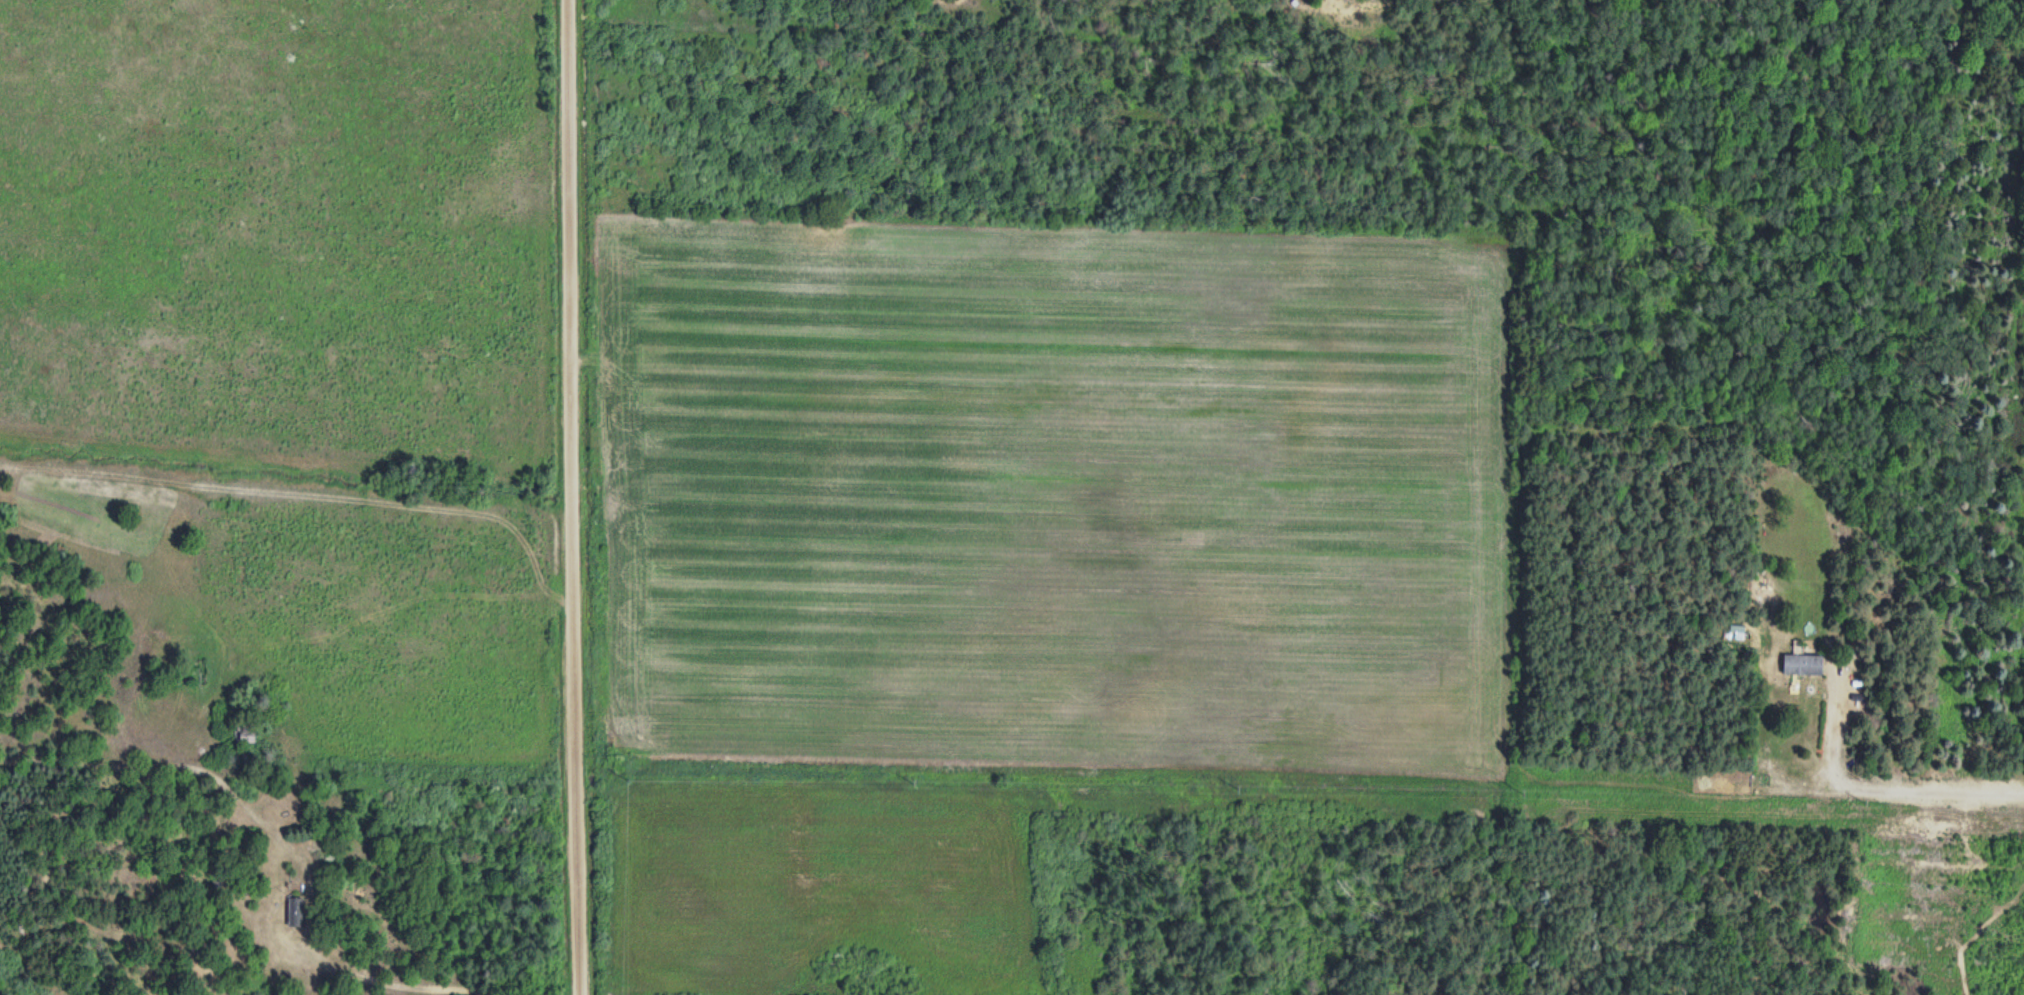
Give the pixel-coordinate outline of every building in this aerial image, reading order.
[(1820,656),(1780,656),(1780,676),(1820,676),(1820,656)] [(235,721),(235,743),(253,743),(253,721),(235,721)] [(287,924),(303,924),(303,896),(287,896),(287,924)]
